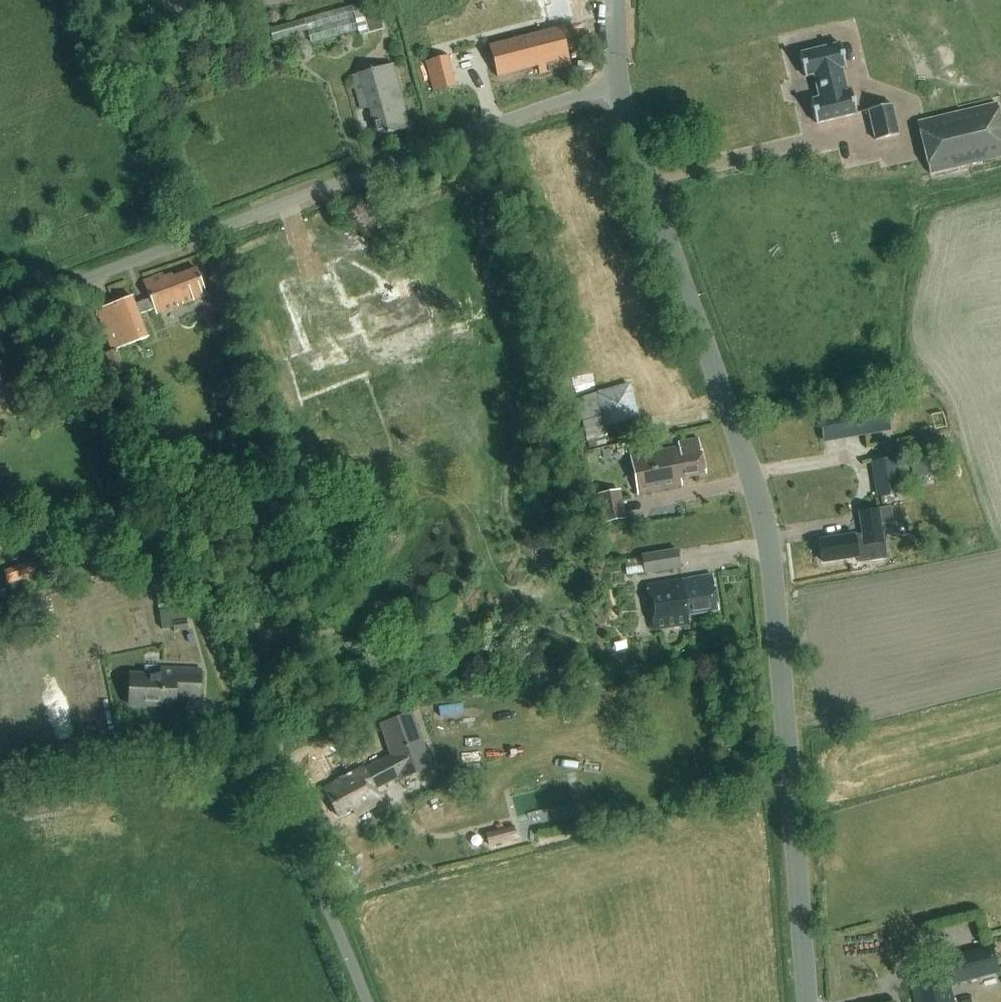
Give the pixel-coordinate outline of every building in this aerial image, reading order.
[(560,15),(578,14),(577,0),(559,0),(560,15)] [(304,20),(311,42),(359,29),(361,36),(373,33),(384,30),(377,6),(353,13),(351,6),(304,20)] [(286,25),(270,29),(273,40),(289,35),(288,31),(286,25)] [(519,43),(517,35),(499,39),(497,34),(485,37),(489,57),(502,54),(507,74),(537,66),(539,75),(571,67),(561,29),(523,39),(523,42),(519,43)] [(837,69),(846,67),(840,43),(799,53),(805,77),(813,75),(819,98),(811,100),(816,123),(857,113),(851,90),(843,92),(837,69)] [(448,57),(425,63),(433,93),(456,87),(448,57)] [(377,137),(410,128),(393,66),(352,77),(360,108),(369,106),(377,137)] [(918,121),(930,174),(1000,157),(1000,123),(996,102),(918,121)] [(892,103),(868,109),(876,140),(899,134),(892,103)] [(140,315),(154,310),(156,315),(206,296),(196,270),(172,279),(171,276),(163,279),(162,276),(143,283),(149,299),(136,304),(133,296),(96,311),(111,350),(148,335),(140,315)] [(389,295),(330,317),(337,336),(345,358),(437,324),(434,316),(420,278),(388,290),(389,295)] [(117,350),(105,355),(113,377),(125,373),(117,350)] [(614,425),(648,417),(640,381),(606,389),(614,425)] [(819,413),(823,441),(891,430),(886,402),(819,413)] [(680,479),(705,474),(698,439),(678,443),(678,447),(630,458),(638,495),(682,486),(680,479)] [(871,462),(877,497),(901,494),(899,481),(910,479),(907,461),(897,463),(896,458),(871,462)] [(0,490),(0,501),(15,498),(12,487),(0,490)] [(626,519),(620,490),(598,494),(603,523),(626,519)] [(878,509),(881,525),(893,523),(890,508),(878,509)] [(858,558),(856,548),(883,543),(878,509),(858,513),(862,535),(820,542),(823,563),(858,558)] [(644,573),(681,568),(678,548),(641,553),(644,573)] [(177,576),(164,578),(170,621),(184,619),(177,576)] [(687,617),(718,612),(712,576),(647,586),(654,631),(689,626),(687,617)] [(186,620),(173,622),(175,632),(188,630),(186,620)] [(200,696),(201,671),(161,669),(161,676),(130,675),(128,705),(175,707),(175,695),(200,696)] [(399,780),(431,768),(412,714),(380,725),(391,757),(363,771),(362,769),(349,776),(338,754),(327,760),(339,782),(323,790),(338,818),(353,809),(356,816),(381,802),(374,790),(399,778),(399,780)] [(483,832),(487,847),(517,839),(513,824),(483,832)] [(949,975),(912,984),(916,1001),(955,1001),(951,985),(1000,972),(994,944),(948,955),(953,975),(949,975)]
